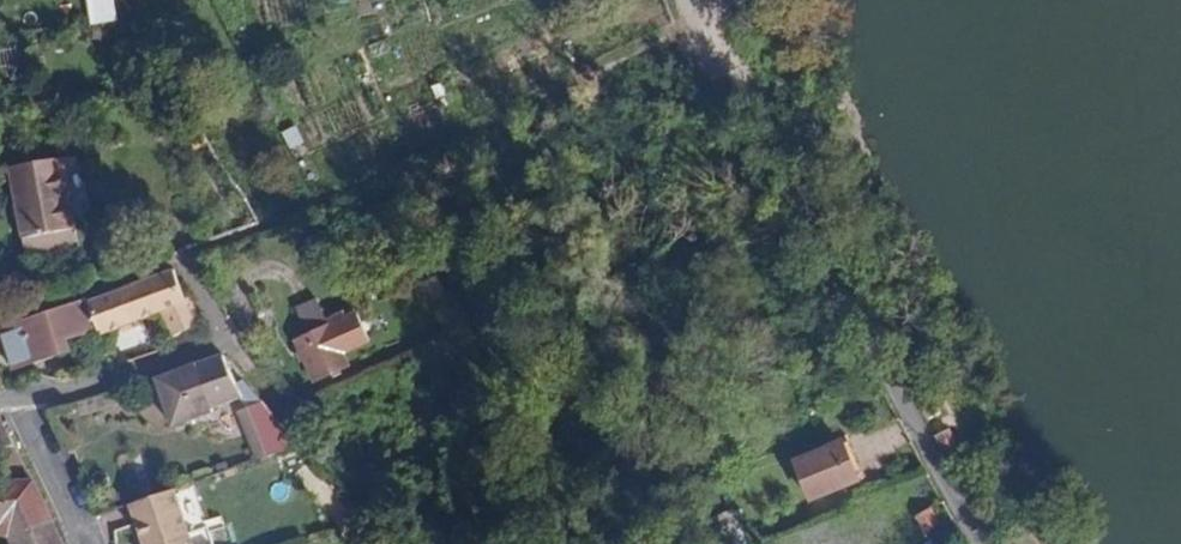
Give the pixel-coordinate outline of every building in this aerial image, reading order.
[(193,149),(207,142),(202,134),(200,130),(187,138),(193,149)] [(78,250),(59,157),(7,168),(23,260),(78,250)] [(172,335),(201,325),(188,299),(184,300),(172,268),(87,303),(95,328),(97,336),(162,311),(172,335)] [(299,315),(318,307),(313,296),(295,304),(299,315)] [(19,322),(32,364),(58,355),(54,342),(95,328),(87,303),(86,298),(46,312),(19,322)] [(326,326),(318,307),(299,315),(306,332),(292,339),(308,378),(342,363),(340,357),(326,326)] [(357,312),(326,326),(340,357),(372,345),(357,312)] [(32,364),(19,322),(0,328),(0,346),(1,345),(10,371),(32,364)] [(98,341),(105,367),(116,364),(110,338),(98,341)] [(243,410),(259,404),(240,380),(234,381),(220,353),(155,378),(172,427),(212,412),(212,407),(237,398),(243,410)] [(929,400),(917,405),(923,419),(936,414),(929,400)] [(292,448),(259,404),(243,410),(235,413),(254,461),(292,448)] [(30,483),(0,423),(0,485),(30,483)] [(943,430),(932,437),(939,453),(952,447),(943,430)] [(841,446),(823,451),(832,473),(838,489),(857,482),(841,446)] [(832,473),(823,451),(795,464),(804,484),(832,473)] [(811,500),(838,489),(832,473),(804,484),(811,500)] [(10,541),(51,524),(30,483),(0,485),(0,540),(10,541)] [(157,495),(114,510),(126,543),(174,543),(157,495)] [(936,525),(927,510),(914,516),(922,532),(936,525)] [(10,541),(11,543),(61,543),(51,524),(10,541)]
